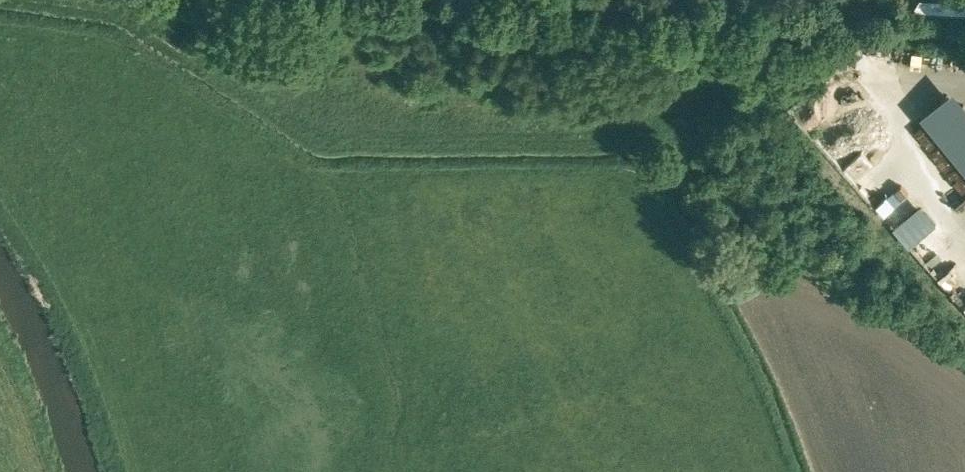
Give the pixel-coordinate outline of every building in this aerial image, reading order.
[(916,123),(964,193),(964,89),(916,123)] [(918,243),(944,219),(927,201),(901,225),(918,243)]
